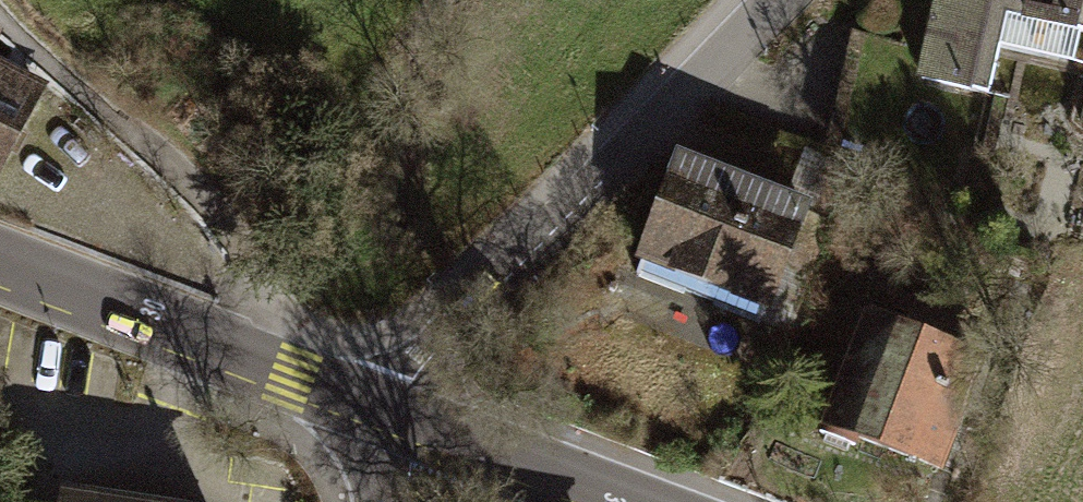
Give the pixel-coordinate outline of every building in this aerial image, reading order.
[(923,83),(994,98),(1011,16),(1082,31),(1082,0),(940,0),(923,83)] [(2,201),(56,91),(0,64),(0,200),(2,201)] [(776,331),(820,214),(684,164),(640,280),(776,331)] [(810,443),(947,494),(992,372),(855,321),(810,443)]
